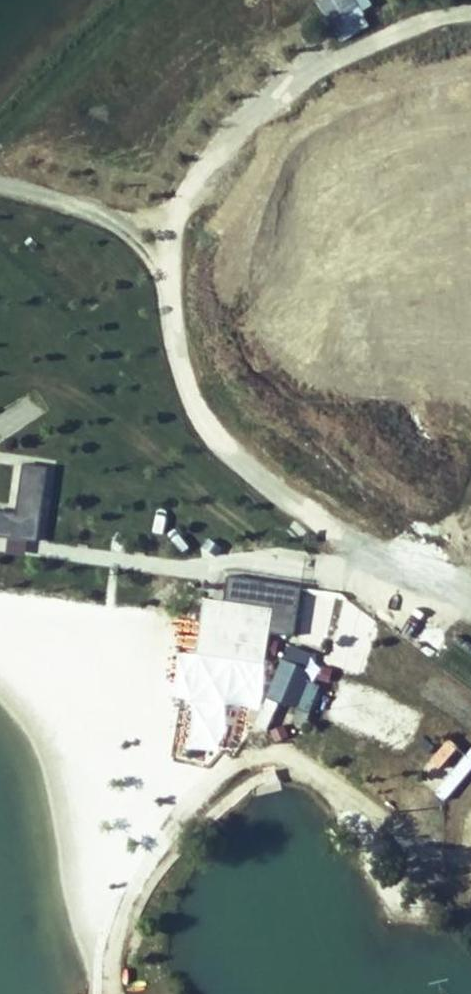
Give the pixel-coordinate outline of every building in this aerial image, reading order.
[(374,7),(370,0),(355,0),(363,14),(374,7)] [(37,542),(46,467),(21,464),(15,516),(0,514),(0,538),(37,542)] [(302,584),(228,574),(225,598),(274,605),(270,630),(295,633),(302,584)] [(308,590),(301,617),(328,624),(335,596),(308,590)] [(313,668),(309,667),(315,653),(291,643),(286,657),(283,656),(267,693),(297,706),(313,668)] [(185,660),(183,678),(200,680),(202,663),(185,660)] [(166,688),(161,706),(179,712),(184,694),(166,688)] [(182,730),(171,745),(187,756),(197,742),(182,730)]
